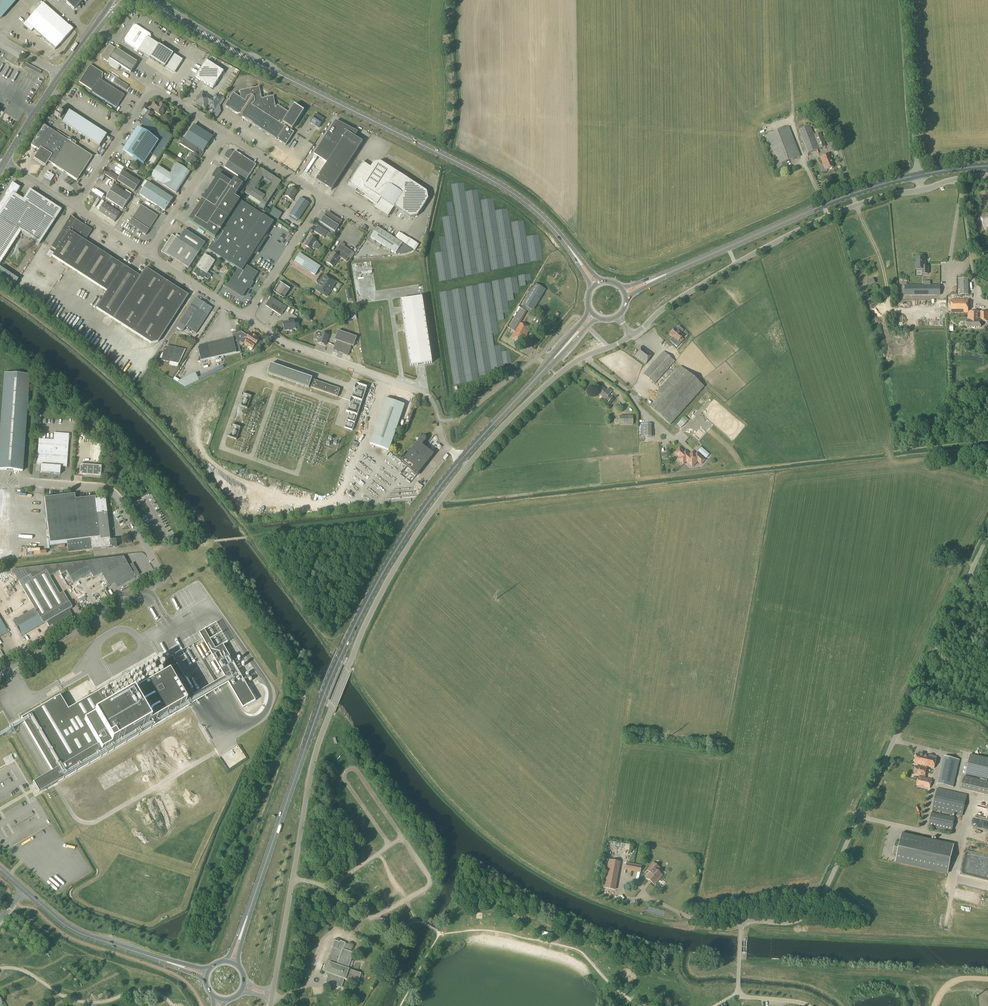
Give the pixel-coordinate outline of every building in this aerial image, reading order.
[(16,0),(3,0),(0,4),(0,18),(16,0)] [(74,10),(83,0),(63,0),(74,10)] [(73,30),(43,3),(26,22),(23,26),(30,33),(32,31),(34,29),(56,49),(73,30)] [(125,43),(134,49),(134,50),(137,52),(138,51),(174,74),(183,60),(174,54),(157,44),(152,40),(150,34),(136,25),(133,26),(124,39),(125,43)] [(137,63),(116,49),(109,45),(107,48),(103,55),(100,56),(101,60),(103,59),(108,62),(110,59),(131,73),(137,63)] [(213,89),(224,72),(207,61),(196,78),(213,89)] [(116,108),(125,96),(102,81),(103,76),(102,76),(103,74),(90,65),(79,82),(92,91),(91,92),(116,108)] [(223,97),(236,76),(232,73),(219,94),(223,97)] [(262,99),(260,87),(240,91),(241,97),(240,97),(233,93),(225,106),(286,146),(294,133),(291,131),(304,111),(294,105),(288,114),(277,106),(276,108),(273,96),(262,99)] [(198,104),(205,109),(208,103),(210,104),(209,105),(215,109),(222,98),(216,95),(213,100),(211,99),(201,92),(196,100),(197,101),(198,104)] [(159,105),(154,102),(151,107),(156,110),(155,112),(161,116),(167,107),(160,103),(159,105)] [(218,117),(221,112),(220,106),(218,105),(213,114),(218,117)] [(107,135),(94,126),(69,110),(65,116),(57,111),(54,115),(62,120),(61,122),(99,147),(107,135)] [(315,114),(310,123),(318,128),(324,120),(315,114)] [(331,191),(363,142),(355,137),(357,135),(357,132),(336,121),(314,155),(327,163),(316,181),(331,191)] [(203,152),(213,137),(194,125),(185,140),(201,151),(203,152)] [(64,136),(63,138),(44,126),(31,146),(39,151),(39,152),(35,157),(34,159),(45,166),(48,162),(52,165),(77,181),(92,157),(67,141),(68,139),(64,136)] [(814,136),(810,126),(798,130),(807,154),(826,147),(820,133),(814,136)] [(778,170),(788,166),(786,162),(800,157),(789,127),(765,137),(778,170)] [(144,165),(159,142),(148,135),(138,128),(123,151),(133,158),(144,165)] [(183,139),(181,141),(173,136),(168,144),(172,146),(174,143),(179,146),(179,144),(193,153),(186,163),(193,167),(200,157),(198,156),(201,151),(185,140),(183,139)] [(246,181),(249,176),(249,175),(256,165),(235,151),(234,153),(231,151),(228,151),(226,155),(226,157),(230,160),(228,162),(225,168),(246,181)] [(833,168),(831,161),(828,154),(820,157),(823,164),(824,164),(826,170),(830,169),(830,170),(832,169),(832,168),(833,168)] [(144,175),(148,168),(138,162),(134,169),(144,175)] [(356,192),(373,203),(376,205),(374,208),(388,217),(394,207),(411,218),(418,216),(429,199),(427,192),(381,162),(374,164),(371,168),(363,163),(349,184),(357,189),(356,192)] [(190,172),(180,166),(178,169),(175,167),(171,174),(158,166),(151,177),(176,193),(190,172)] [(258,273),(246,265),(274,222),(240,200),(235,197),(243,185),(234,179),(218,168),(217,169),(212,176),(213,177),(216,179),(208,192),(204,193),(205,196),(201,197),(202,200),(189,221),(215,238),(208,248),(239,269),(227,286),(242,296),(258,273)] [(44,175),(51,179),(54,173),(47,169),(44,175)] [(279,180),(263,170),(262,171),(261,171),(260,170),(245,193),(250,196),(249,198),(260,205),(264,208),(266,206),(280,184),(279,183),(278,182),(279,180)] [(134,192),(140,182),(123,171),(117,181),(134,192)] [(117,179),(106,172),(105,175),(115,182),(117,179)] [(148,182),(145,180),(141,186),(144,188),(140,195),(165,211),(173,198),(148,182)] [(0,203),(0,265),(19,236),(21,233),(23,234),(39,245),(61,211),(29,190),(23,200),(15,195),(20,188),(12,183),(6,193),(0,203)] [(123,209),(131,197),(114,186),(106,198),(123,209)] [(292,200),(297,192),(291,188),(285,196),(292,200)] [(298,220),(309,203),(301,198),(290,215),(289,216),(297,221),(298,220)] [(114,222),(120,214),(104,204),(99,212),(114,222)] [(146,235),(158,216),(141,205),(129,224),(146,235)] [(335,232),(342,221),(329,213),(326,213),(320,222),(335,232)] [(987,214),(987,213),(979,216),(985,228),(987,227),(987,213),(987,214)] [(71,217),(62,230),(51,247),(56,250),(52,256),(66,265),(64,268),(67,270),(69,267),(106,291),(95,308),(106,315),(103,320),(110,324),(113,320),(151,344),(158,342),(188,296),(145,269),(140,277),(115,261),(117,259),(108,253),(106,255),(84,241),(91,231),(80,224),(80,223),(76,220),(71,217)] [(385,223),(382,228),(392,234),(395,230),(385,223)] [(324,238),(328,232),(318,226),(314,232),(324,238)] [(401,248),(402,246),(401,246),(403,244),(377,228),(371,238),(396,254),(400,248),(401,248)] [(205,243),(185,230),(181,237),(177,234),(174,238),(171,236),(164,247),(165,247),(161,252),(169,257),(170,257),(189,269),(205,243)] [(401,231),(397,238),(416,250),(420,244),(401,231)] [(314,250),(319,243),(316,241),(311,237),(305,246),(308,248),(307,251),(312,254),(313,251),(311,249),(312,248),(314,250)] [(284,251),(287,253),(296,243),(293,240),(284,251)] [(346,262),(353,252),(340,244),(336,251),(337,252),(336,254),(333,252),(326,262),(333,267),(340,257),(346,262)] [(322,272),(324,269),(300,254),(294,262),(315,276),(319,270),(322,272)] [(208,280),(211,276),(208,273),(215,261),(205,255),(193,273),(203,280),(205,278),(208,280)] [(925,263),(925,257),(917,257),(917,263),(916,263),(916,270),(923,270),(923,274),(928,274),(928,267),(925,267),(925,263)] [(19,279),(1,266),(0,267),(0,279),(13,288),(19,279)] [(327,298),(337,282),(325,274),(315,290),(327,298)] [(958,295),(968,295),(968,279),(958,279),(958,295)] [(546,290),(535,283),(532,289),(530,288),(528,292),(529,293),(523,304),(522,304),(523,303),(522,303),(527,295),(525,293),(517,307),(520,308),(521,309),(521,310),(520,309),(509,328),(515,331),(511,338),(522,344),(530,329),(520,323),(527,312),(526,311),(530,310),(533,312),(546,290)] [(279,285),(274,292),(281,296),(285,289),(279,285)] [(905,295),(940,295),(940,286),(905,286),(905,295)] [(281,316),(287,307),(271,297),(266,306),(281,316)] [(410,366),(432,363),(422,297),(400,301),(410,366)] [(212,309),(206,305),(206,304),(202,302),(196,298),(179,323),(177,327),(183,331),(185,327),(196,334),(212,309)] [(968,300),(951,300),(951,313),(968,313),(968,319),(967,319),(967,321),(966,321),(967,327),(981,327),(981,325),(981,324),(981,323),(980,322),(987,322),(987,317),(987,312),(968,312),(968,300)] [(292,331),(292,330),(296,329),(294,321),(283,323),(285,332),(289,331),(289,332),(292,331)] [(677,347),(678,346),(680,344),(678,342),(683,336),(681,334),(683,331),(679,327),(676,330),(675,328),(669,334),(673,337),(670,341),(677,347)] [(354,347),(357,337),(338,331),(335,340),(337,341),(333,350),(348,355),(352,346),(354,347)] [(239,344),(241,341),(245,334),(242,332),(236,334),(235,335),(234,337),(234,338),(200,346),(198,349),(201,361),(241,352),(239,344)] [(248,336),(245,334),(241,341),(253,350),(256,344),(256,345),(260,339),(251,333),(248,336)] [(321,335),(317,333),(315,339),(319,340),(318,343),(326,345),(329,336),(322,333),(321,335)] [(185,350),(167,346),(167,348),(164,347),(161,360),(179,364),(185,350)] [(645,365),(653,354),(642,346),(635,357),(645,365)] [(664,352),(644,374),(654,384),(665,373),(675,361),(664,352)] [(271,365),(268,374),(309,388),(310,384),(312,385),(311,388),(338,397),(340,389),(314,380),(313,382),(311,381),(312,379),(271,365)] [(704,387),(684,370),(680,366),(675,372),(655,394),(659,398),(650,408),(670,425),(704,387)] [(199,380),(198,378),(195,373),(178,382),(185,387),(199,380)] [(29,376),(4,374),(0,434),(0,470),(22,471),(29,376)] [(607,392),(602,387),(597,393),(603,398),(608,403),(613,397),(609,395),(612,391),(609,389),(607,392)] [(247,409),(251,397),(242,394),(238,406),(247,409)] [(389,451),(405,405),(386,399),(370,444),(389,451)] [(633,425),(633,416),(619,416),(619,425),(633,425)] [(641,437),(652,437),(651,424),(641,425),(641,437)] [(236,440),(240,428),(232,425),(228,437),(236,440)] [(69,434),(54,433),(53,440),(45,440),(45,437),(45,434),(39,434),(39,437),(42,437),(42,440),(39,439),(37,465),(41,465),(40,473),(54,474),(60,475),(61,467),(67,467),(69,434)] [(426,441),(426,438),(424,436),(422,437),(402,462),(418,474),(434,454),(422,445),(426,441)] [(686,454),(679,448),(674,454),(680,459),(680,460),(679,461),(683,465),(686,462),(687,463),(689,464),(691,464),(693,464),(695,463),(697,462),(697,461),(701,465),(705,460),(697,453),(696,455),(694,454),(693,455),(691,455),(690,454),(690,455),(687,453),(686,454)] [(100,477),(101,466),(80,465),(79,475),(100,477)] [(75,500),(74,495),(44,498),(50,546),(67,543),(68,552),(106,548),(116,547),(115,540),(110,541),(105,499),(95,501),(95,497),(75,500)] [(123,557),(55,565),(59,572),(61,575),(66,572),(73,583),(90,573),(93,578),(101,573),(109,586),(115,583),(117,587),(139,575),(132,563),(128,566),(123,557)] [(55,565),(12,570),(34,609),(34,608),(43,624),(46,622),(49,627),(48,625),(51,624),(52,625),(54,628),(61,624),(73,617),(69,609),(72,608),(72,607),(63,592),(60,594),(50,577),(59,572),(55,565)] [(34,608),(12,621),(21,637),(43,624),(34,608)] [(8,633),(0,619),(0,637),(8,633)] [(221,628),(209,635),(214,645),(222,641),(223,644),(228,641),(221,628)] [(205,630),(199,633),(243,708),(256,701),(223,645),(216,649),(210,640),(205,630)] [(148,657),(150,661),(154,659),(154,658),(158,656),(151,643),(147,644),(152,655),(148,657)] [(133,653),(140,667),(149,662),(142,648),(137,650),(138,651),(133,653)] [(135,667),(138,665),(132,654),(129,656),(135,667)] [(60,696),(21,719),(55,778),(186,703),(159,657),(68,710),(60,696)] [(121,661),(127,670),(130,669),(124,659),(121,661)] [(308,730),(302,727),(297,739),(303,741),(308,730)] [(937,757),(920,754),(916,754),(914,764),(922,765),(922,768),(916,767),(914,774),(922,776),(921,778),(918,777),(916,785),(930,789),(932,780),(924,778),(927,766),(934,768),(937,757)] [(965,775),(987,780),(987,759),(970,755),(965,775)] [(953,787),(959,760),(945,757),(938,784),(953,787)] [(964,776),(961,789),(987,796),(987,781),(964,776)] [(42,780),(33,785),(38,794),(47,789),(42,780)] [(195,781),(178,790),(181,796),(198,788),(195,781)] [(962,816),(967,795),(937,789),(933,809),(962,816)] [(952,832),(955,818),(932,813),(929,827),(952,832)] [(893,852),(897,853),(890,884),(942,896),(954,846),(902,834),(900,842),(895,841),(893,852)] [(977,850),(987,853),(987,845),(968,840),(966,848),(977,850)] [(603,864),(599,891),(609,893),(613,866),(603,864)] [(642,882),(651,889),(658,880),(651,874),(654,871),(650,867),(643,875),(646,878),(642,882)] [(671,886),(663,887),(664,896),(672,896),(671,886)] [(402,917),(407,914),(404,908),(399,912),(402,917)] [(340,943),(335,941),(324,972),(327,973),(328,975),(328,976),(328,977),(326,982),(341,988),(344,979),(357,983),(358,983),(359,980),(360,977),(361,974),(348,969),(353,953),(350,952),(352,946),(345,943),(340,941),(340,943)]
